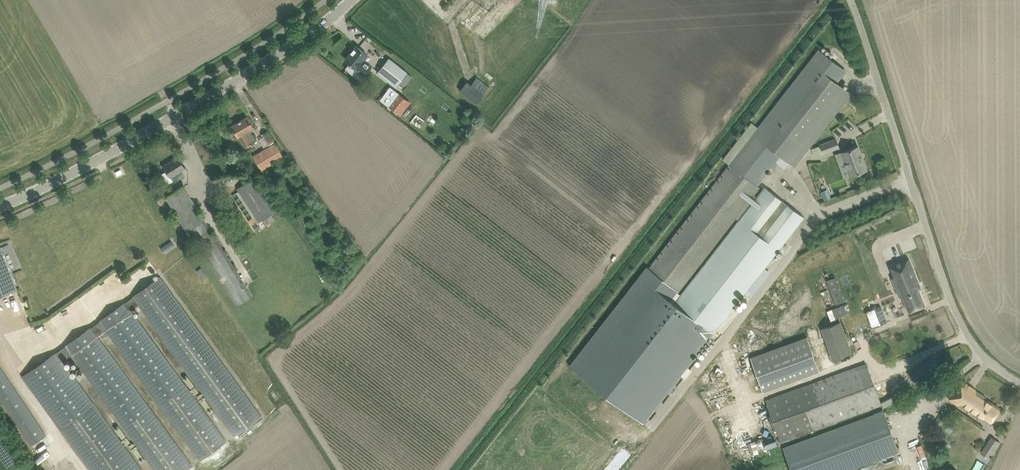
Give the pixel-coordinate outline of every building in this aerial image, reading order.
[(345,68),(357,78),(361,73),(364,75),(372,67),(363,60),(367,55),(356,46),(345,59),(349,63),(345,68)] [(757,196),(751,192),(775,162),(784,169),(789,162),(794,166),(852,92),(838,81),(845,71),(818,50),(758,127),(751,122),(722,159),(729,165),(649,268),(647,266),(569,366),(643,423),(803,217),(764,186),(757,196)] [(389,58),(378,72),(397,87),(408,72),(389,58)] [(467,81),(460,90),(477,104),(484,94),(467,81)] [(397,92),(388,104),(401,114),(410,102),(397,92)] [(232,125),(237,134),(239,137),(239,136),(244,145),(255,139),(250,130),(254,128),(247,116),(232,125)] [(268,131),(262,134),(268,145),(274,142),(268,131)] [(836,139),(821,145),(823,152),(838,147),(836,139)] [(253,156),(262,170),(284,157),(275,143),(253,156)] [(858,146),(849,150),(840,153),(842,160),(845,159),(851,175),(857,173),(866,169),(858,146)] [(230,154),(224,157),(227,164),(233,161),(230,154)] [(167,171),(162,174),(168,184),(173,180),(171,177),(185,168),(178,156),(163,166),(167,171)] [(259,222),(262,220),(265,225),(274,220),(271,214),(275,212),(253,177),(237,187),(259,222)] [(184,186),(166,196),(187,230),(189,229),(237,305),(252,296),(184,186)] [(829,192),(822,194),(824,200),(831,197),(829,192)] [(0,247),(0,286),(3,295),(17,289),(0,247)] [(907,258),(888,264),(891,275),(889,276),(896,295),(898,294),(904,310),(921,304),(915,288),(917,287),(907,258)] [(57,352),(23,376),(91,469),(142,469),(63,360),(64,359),(66,361),(68,359),(69,360),(73,357),(155,469),(186,469),(193,465),(99,335),(100,333),(103,337),(108,333),(200,460),(227,440),(132,310),(138,305),(234,436),(262,416),(160,276),(132,297),(133,297),(126,302),(125,300),(99,321),(91,327),(91,326),(65,345),(65,346),(57,352)] [(827,280),(836,304),(845,301),(835,276),(827,280)] [(830,309),(833,319),(847,313),(843,304),(830,309)] [(881,306),(867,312),(873,327),(887,322),(881,306)] [(841,321),(821,328),(832,359),(852,352),(841,321)] [(807,336),(750,357),(763,392),(820,371),(807,336)] [(917,370),(911,375),(917,384),(940,367),(933,357),(917,369),(917,370)] [(866,363),(766,400),(781,441),(881,404),(866,363)] [(46,435),(0,366),(0,397),(32,445),(34,448),(38,446),(35,443),(46,435)] [(961,381),(956,390),(950,398),(968,410),(969,409),(990,422),(994,416),(1000,408),(985,399),(986,397),(961,381)] [(783,447),(791,469),(847,469),(898,451),(883,411),(783,447)] [(762,418),(754,420),(760,437),(749,441),(754,456),(766,452),(763,446),(771,443),(762,418)] [(980,453),(990,458),(1000,441),(990,435),(980,453)] [(985,464),(979,461),(975,469),(983,469),(985,464)]
